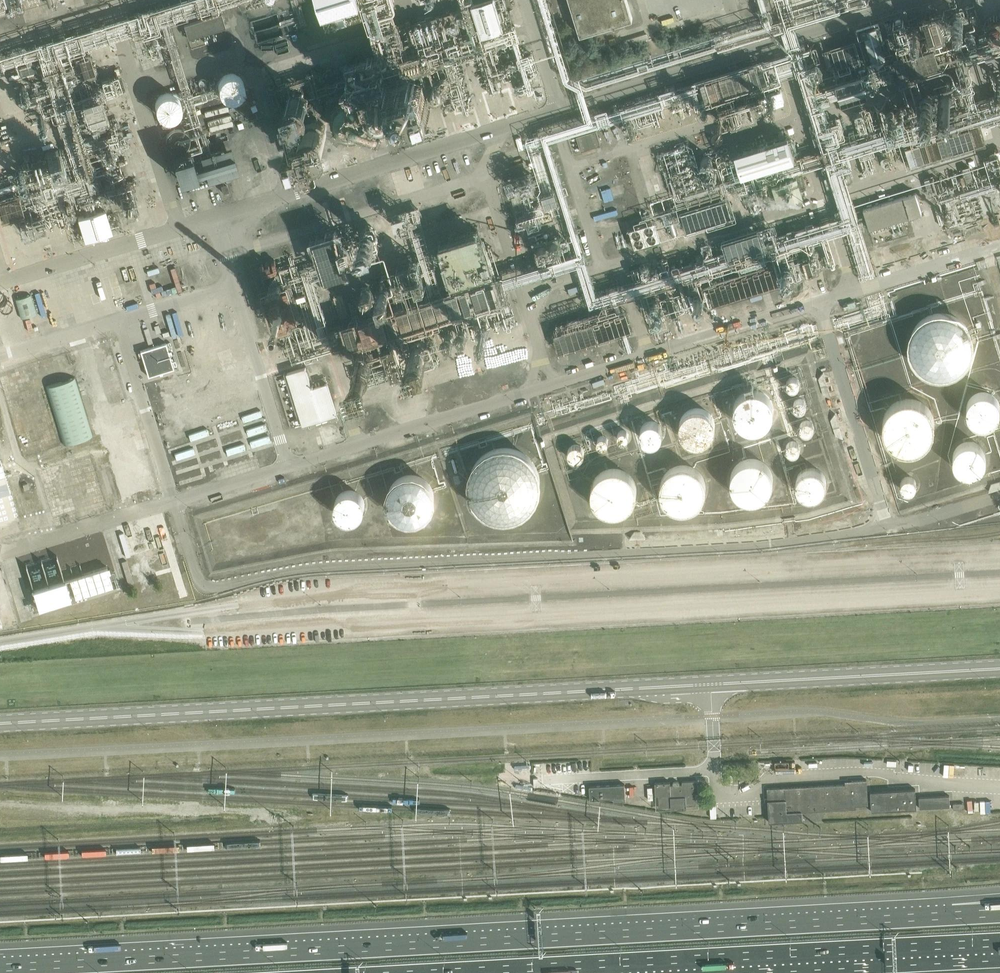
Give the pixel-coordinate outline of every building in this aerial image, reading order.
[(359,0),(319,0),(323,14),(360,3),(359,0)] [(472,2),(482,33),(504,27),(496,0),(478,0),(472,2)] [(580,35),(633,19),(627,0),(570,0),(580,35)] [(183,25),(188,38),(225,27),(221,13),(183,25)] [(863,29),(872,60),(886,56),(877,25),(863,29)] [(228,43),(217,46),(218,51),(230,47),(228,43)] [(854,43),(832,50),(837,67),(859,60),(854,43)] [(893,56),(900,77),(910,74),(909,72),(939,63),(934,45),(904,54),(904,53),(893,56)] [(91,60),(80,64),(85,80),(96,76),(91,60)] [(782,91),(775,67),(697,90),(707,124),(771,105),(768,95),(782,91)] [(245,85),(245,82),(244,80),(243,77),(241,76),(238,74),(236,72),(233,72),(231,72),(229,72),(226,73),(223,75),(222,77),(220,78),(219,81),(219,83),(219,85),(219,90),(221,92),(222,94),(226,97),(229,98),(231,98),(234,98),(237,97),(239,96),(241,95),(243,93),(244,90),(245,88),(245,85)] [(183,104),(182,99),(181,97),(179,95),(177,93),(174,92),(171,91),(169,91),(167,91),(164,92),(162,93),(160,95),(158,97),(157,99),(157,102),(156,104),(157,107),(158,110),(159,112),(161,114),(163,115),(165,116),(168,117),(170,117),(173,117),(175,116),(177,114),(179,113),(181,111),(182,109),(182,107),(183,104)] [(221,106),(198,113),(199,117),(222,110),(221,106)] [(100,107),(87,111),(93,130),(106,126),(100,107)] [(223,114),(200,121),(201,126),(224,119),(223,114)] [(231,120),(208,127),(210,132),(228,126),(233,125),(231,120)] [(905,146),(909,158),(911,164),(984,141),(978,124),(905,146)] [(193,140),(193,139),(193,137),(192,134),(191,132),(189,130),(185,127),(183,126),(180,126),(177,126),(175,127),(172,128),(170,130),(169,132),(168,134),(167,136),(166,139),(167,141),(167,144),(168,146),(170,148),(172,150),(174,151),(176,152),(179,152),(181,152),(184,152),(186,151),(188,149),(190,147),(192,145),(192,142),(193,140)] [(577,135),(581,150),(601,144),(597,129),(577,135)] [(735,149),(742,172),(795,156),(788,133),(735,149)] [(231,146),(200,156),(192,158),(191,153),(172,159),(179,181),(205,173),(208,182),(239,172),(231,146)] [(969,167),(962,169),(966,183),(973,181),(969,167)] [(797,175),(772,183),(779,205),(804,198),(797,175)] [(925,180),(925,181),(929,194),(944,190),(941,180),(936,182),(935,177),(925,180)] [(226,184),(220,186),(223,193),(229,191),(226,184)] [(591,197),(594,208),(625,200),(622,188),(591,197)] [(863,209),(870,229),(922,213),(915,193),(863,209)] [(979,200),(984,216),(999,210),(999,193),(979,200)] [(726,199),(681,214),(687,232),(732,218),(726,199)] [(12,203),(1,207),(6,225),(18,221),(12,203)] [(619,205),(605,209),(611,229),(625,225),(619,205)] [(105,207),(95,210),(77,216),(84,239),(112,230),(105,207)] [(625,234),(631,254),(658,246),(652,226),(625,234)] [(502,310),(499,298),(483,240),(435,254),(447,297),(426,303),(418,274),(370,287),(378,315),(310,334),(292,267),(266,274),(292,368),(502,310)] [(809,259),(805,260),(809,274),(813,273),(809,259)] [(709,285),(715,303),(781,283),(776,265),(709,285)] [(31,294),(15,299),(21,318),(37,314),(31,294)] [(856,306),(854,301),(843,304),(844,309),(856,306)] [(974,342),(973,336),(971,329),(968,323),(964,319),(959,315),(954,312),(947,310),(941,310),(935,311),(929,313),(924,315),(919,319),(916,323),(912,329),(911,336),(910,342),(911,349),(912,354),(916,360),(920,365),(924,368),(930,371),(936,373),(943,374),(949,373),(955,371),(960,368),(964,364),(968,360),(971,354),(973,348),(974,342)] [(594,321),(599,339),(631,329),(626,311),(594,321)] [(592,322),(555,333),(554,334),(559,351),(598,340),(592,322)] [(165,343),(140,351),(148,376),(173,368),(165,343)] [(307,367),(288,373),(305,426),(338,416),(328,382),(313,387),(307,367)] [(801,382),(801,380),(800,378),(798,377),(796,376),(793,376),(791,377),(790,379),(789,382),(789,384),(791,386),(792,387),(795,388),(797,388),(799,386),(801,384),(801,382)] [(75,378),(45,387),(63,445),(93,436),(75,378)] [(775,410),(775,409),(775,406),(774,402),(772,399),(770,396),(767,393),(764,392),(760,390),(757,390),(752,390),(748,391),(745,392),(742,395),(739,398),(737,401),(736,404),(736,409),(736,412),(737,416),(739,420),(741,423),(744,425),(748,427),(751,428),(755,429),(760,428),(763,427),(767,425),(769,423),(771,420),(773,417),(775,413),(775,410)] [(999,402),(998,399),(996,397),(994,395),(992,394),(989,393),(986,392),(983,393),(979,394),(976,395),(974,397),(972,399),(970,402),(969,405),(969,408),(969,411),(970,414),(972,417),(973,419),(976,421),(979,423),(984,424),(987,424),(990,423),(994,421),(996,419),(998,417),(999,414),(999,412),(999,404),(999,402)] [(936,423),(935,418),(934,413),(931,408),(928,405),(924,401),(919,399),(914,397),(909,397),(905,397),(901,399),(896,401),(891,405),(888,409),(886,413),(884,418),(884,423),(884,428),(886,432),(888,436),(891,440),(895,444),(899,446),(904,448),(909,449),(915,448),(920,447),(925,444),(928,441),(931,438),(933,433),(935,429),(936,423)] [(809,404),(808,401),(807,400),(805,398),(802,398),(800,398),(798,400),(797,402),(796,404),(797,406),(798,408),(800,409),(802,410),(804,410),(806,409),(808,407),(809,404)] [(717,424),(717,421),(716,417),(714,414),(712,411),(710,409),(706,407),(704,406),(699,405),(697,405),(692,407),(689,408),(686,411),(684,413),(682,416),(681,420),(680,423),(681,427),(682,431),(683,433),(686,437),(688,439),(691,440),(694,441),(698,442),(701,442),(705,441),(708,439),(711,437),(714,435),(716,431),(717,428),(717,424)] [(664,430),(663,426),(662,424),(660,422),(657,420),(654,419),(650,420),(647,421),(645,422),(644,424),(643,425),(642,428),(642,430),(642,434),(644,437),(646,439),(648,440),(650,441),(652,441),(654,441),(657,440),(660,438),(663,435),(663,433),(664,430)] [(816,427),(816,426),(815,424),(814,422),(813,421),(810,420),(808,420),(806,422),(804,424),(804,426),(804,428),(805,430),(807,432),(809,432),(811,432),(814,431),(815,429),(816,427)] [(631,434),(630,432),(629,430),(627,429),(625,428),(623,428),(621,429),(619,432),(619,434),(619,436),(620,438),(622,439),(624,440),(626,440),(629,439),(630,436),(631,434)] [(611,439),(611,437),(609,435),(608,433),(605,433),(603,433),(601,434),(599,436),(599,438),(599,441),(600,443),(602,444),(604,445),(607,444),(609,443),(610,442),(611,439)] [(802,447),(801,444),(800,442),(797,440),(795,440),(792,440),(790,442),(788,444),(787,447),(788,450),(789,452),(792,454),(794,454),(796,454),(799,452),(801,450),(802,447)] [(987,457),(987,454),(986,451),(984,448),(982,446),(980,444),(976,442),(973,441),(970,441),(969,441),(965,442),(962,444),(960,446),(958,448),(956,451),(955,454),(955,457),(956,460),(956,463),(958,466),(960,468),(963,470),(965,472),(968,473),(972,473),(975,472),(978,471),(981,470),(983,468),(984,466),(986,463),(986,460),(987,457)] [(586,453),(586,452),(585,449),(584,446),(582,445),(580,444),(577,443),(573,444),(571,446),(569,448),(568,449),(568,453),(569,456),(571,459),(572,460),(574,461),(577,462),(581,461),(584,459),(585,456),(586,453)] [(540,482),(540,481),(539,475),(537,468),(534,461),(530,456),(524,452),(519,449),(512,446),(508,445),(504,445),(498,446),(491,448),(486,450),(483,452),(478,456),(473,462),(470,468),(468,474),(468,481),(468,488),(470,494),(473,501),(477,506),(483,510),(488,514),(494,516),(502,517),(509,517),(516,515),(523,512),(528,508),(533,503),(535,499),(537,496),(539,489),(540,482)] [(774,479),(774,474),(773,470),(771,467),(769,464),(766,462),(763,460),(759,459),(755,458),(751,458),(748,459),(744,460),(739,463),(737,466),(735,469),(733,474),(733,478),(733,483),(734,486),(736,490),(738,493),(741,495),(744,497),(749,499),(752,499),(756,499),(759,499),(763,497),(767,494),(770,491),(772,487),(774,483),(774,479)] [(707,487),(707,486),(706,482),(705,477),(702,473),(699,470),(696,467),(692,466),(687,464),(683,464),(679,465),(675,466),(671,469),(668,472),(665,475),(664,479),(663,483),(663,487),(663,491),(664,495),(667,499),(670,503),(673,505),(677,507),(681,508),(686,508),(690,508),(694,506),(697,504),(700,502),(703,498),(705,494),(706,491),(707,487)] [(638,490),(638,489),(637,485),(636,481),(634,477),(631,473),(627,471),(624,469),(620,468),(615,467),(611,468),(607,469),(603,471),(600,473),(597,477),(595,481),(594,486),(593,489),(594,493),(595,497),(597,501),(599,504),(602,507),(606,509),(611,511),(615,511),(620,511),(624,510),(627,508),(631,505),(634,502),(636,498),(637,494),(638,490)] [(826,483),(826,482),(825,480),(825,477),(823,474),(822,472),(819,469),(816,468),(813,467),(811,467),(807,467),(804,468),(801,469),(799,471),(797,473),(795,476),(794,479),(794,482),(794,486),(795,489),(797,491),(799,494),(801,496),(803,497),(807,498),(810,498),(813,498),(815,497),(818,496),(821,494),(823,491),(825,488),(825,486),(826,483)] [(435,497),(435,496),(434,492),(433,488),(431,483),(428,480),(424,476),(420,474),(416,473),(412,472),(406,472),(402,474),(397,476),(394,479),(390,482),(388,487),(387,491),(386,496),(386,500),(387,505),(389,509),(393,513),(396,516),(400,518),(404,520),(409,521),(415,520),(419,519),(424,516),(427,514),(430,511),(432,506),(434,501),(435,497)] [(917,484),(917,483),(917,480),(915,478),(913,477),(910,476),(908,476),(905,478),(903,480),(903,483),(903,486),(905,488),(907,490),(910,490),(912,490),(915,489),(916,486),(917,484)] [(48,506),(60,502),(54,479),(42,483),(48,506)] [(365,507),(365,506),(365,503),(364,500),(363,498),(361,496),(359,494),(356,492),(354,491),(351,491),(347,491),(344,491),(341,493),(339,495),(337,497),(335,500),(334,503),(334,506),(334,508),(334,511),(336,515),(338,517),(340,519),(343,521),(345,522),(349,522),(352,522),(355,521),(358,520),(360,518),(362,515),(364,513),(365,510),(365,507)] [(29,588),(35,607),(111,584),(106,565),(81,572),(73,575),(64,577),(49,582),(33,587),(29,588)] [(590,760),(579,760),(580,773),(591,773),(590,760)] [(670,782),(655,783),(655,795),(659,795),(659,807),(671,806),(671,809),(687,809),(686,805),(696,805),(695,793),(698,793),(697,780),(682,781),(682,785),(680,785),(680,783),(679,783),(678,782),(676,782),(674,782),(673,783),(673,784),(673,785),(670,785),(670,782)] [(845,784),(767,788),(768,801),(769,822),(802,820),(802,811),(856,808),(856,805),(871,804),(871,812),(916,809),(915,789),(870,792),(870,793),(867,793),(866,780),(848,781),(845,781),(845,784)] [(625,784),(590,786),(591,798),(615,797),(615,801),(627,800),(625,784)] [(949,796),(919,797),(920,808),(950,807),(949,796)]
